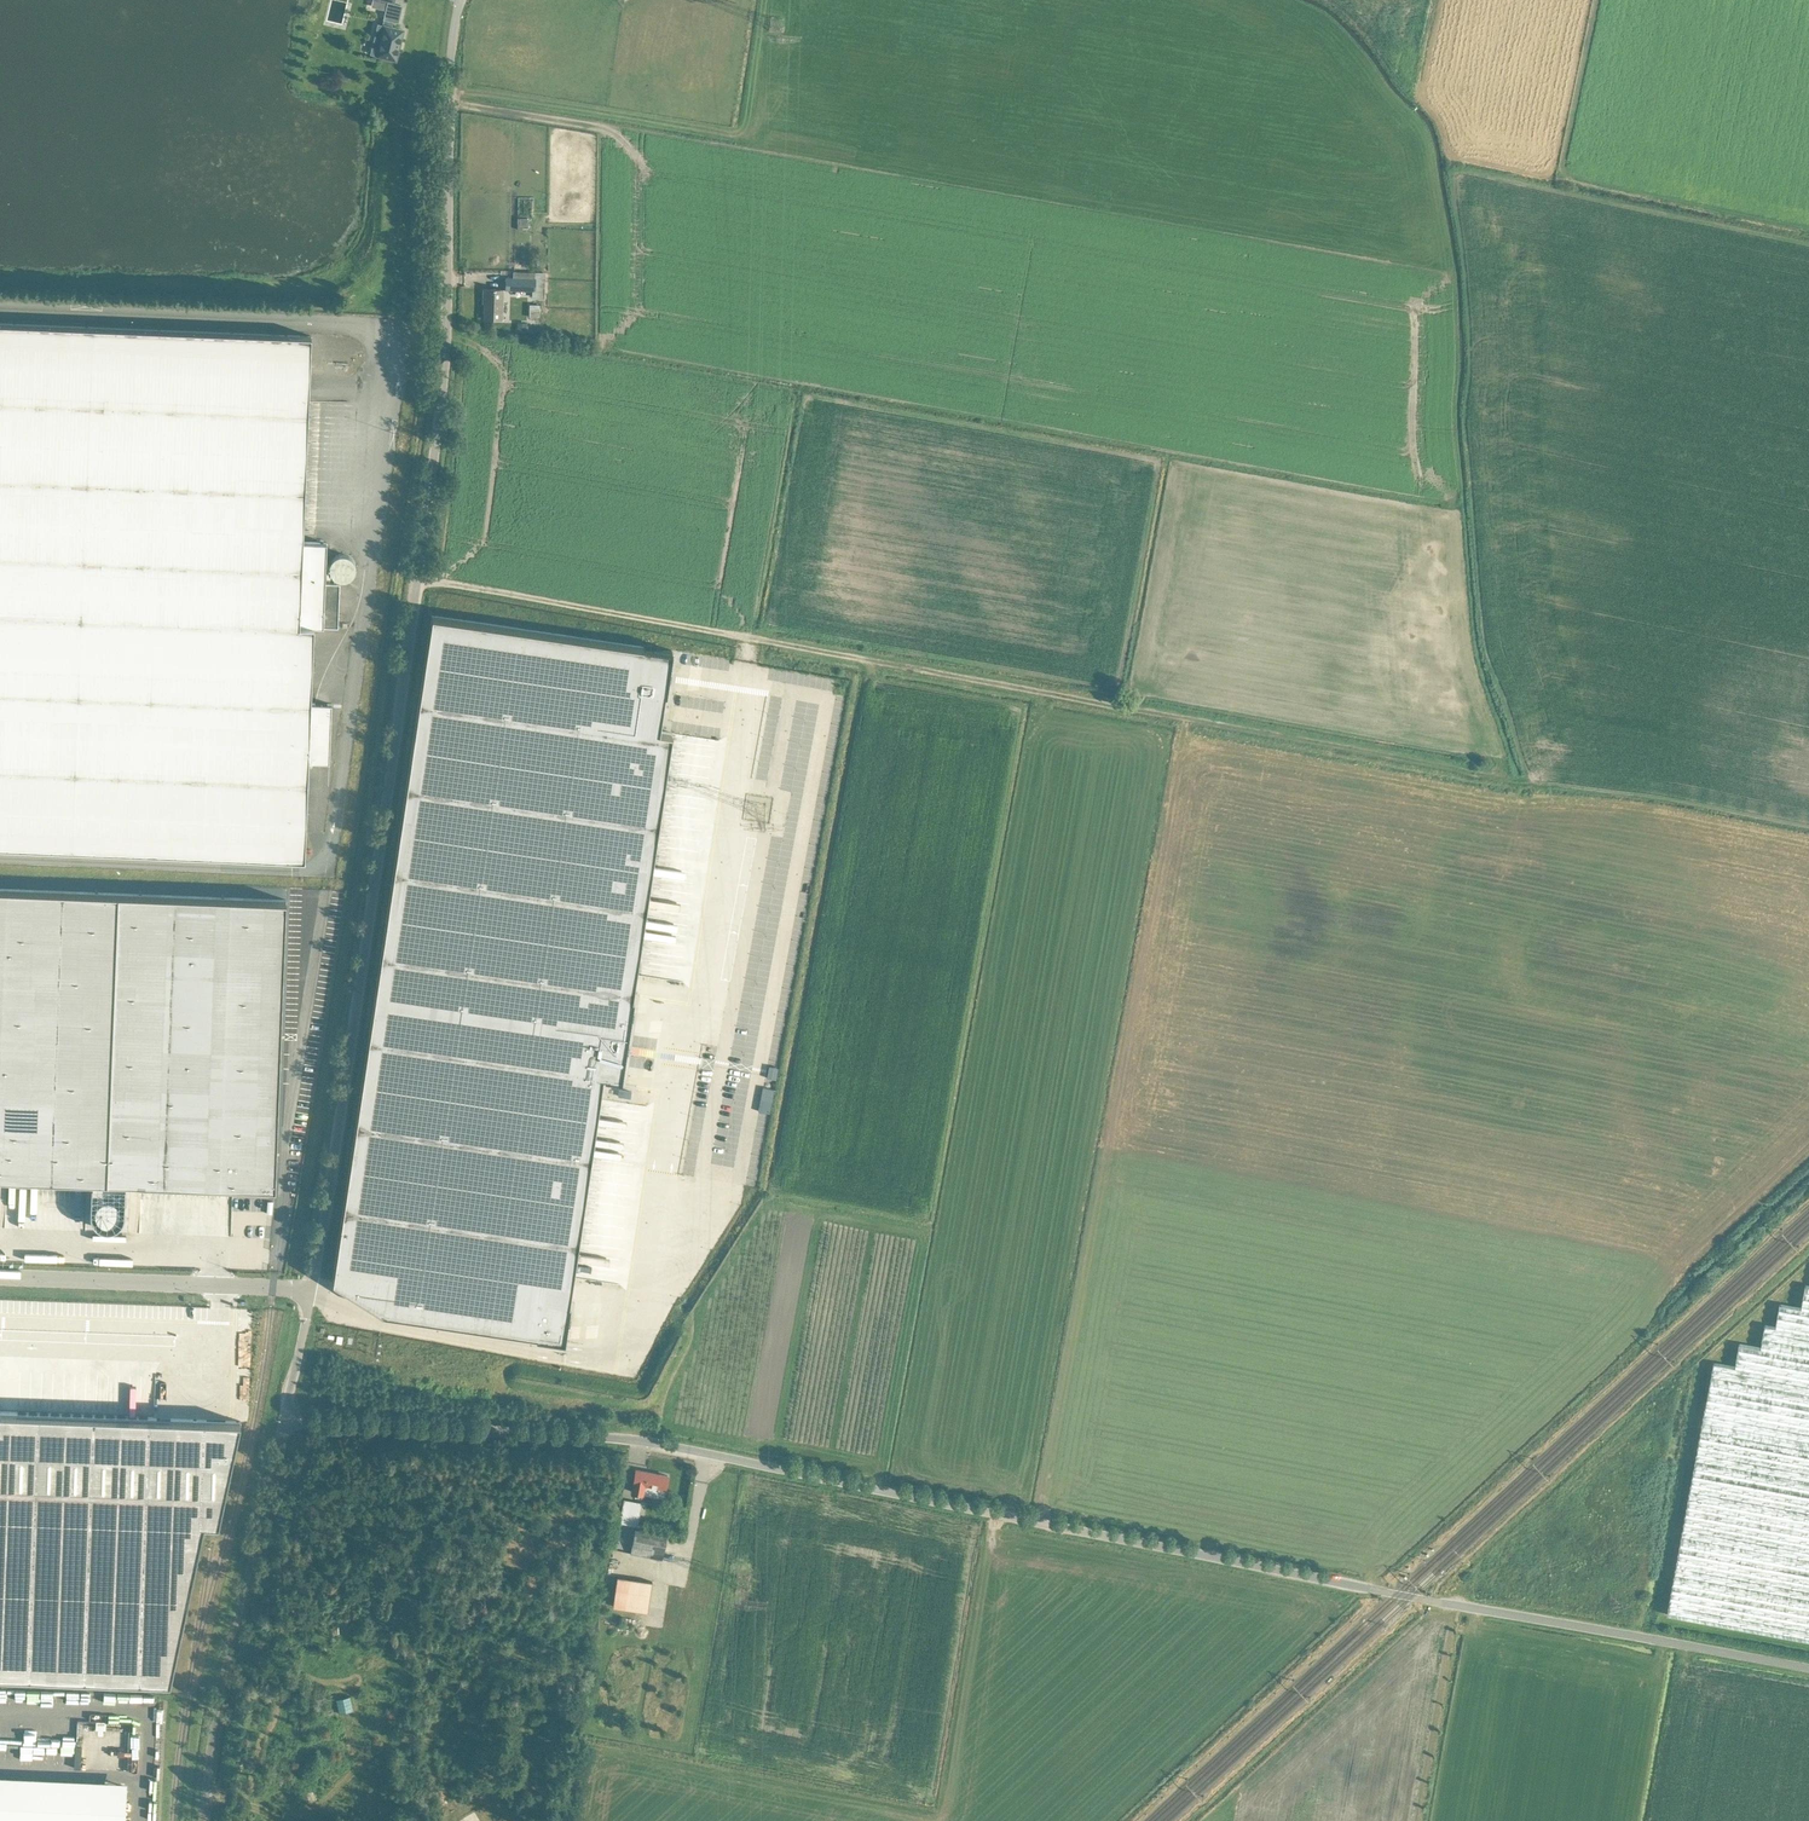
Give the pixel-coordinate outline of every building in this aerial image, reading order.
[(396,60),(404,30),(392,27),(393,21),(398,22),(402,6),(388,2),(384,19),(386,19),(385,25),(384,25),(384,26),(378,24),(371,54),(377,55),(377,56),(396,60)] [(317,45),(328,47),(330,35),(319,34),(317,45)] [(528,230),(528,218),(519,218),(518,230),(528,230)] [(506,277),(506,289),(534,290),(534,297),(543,298),(544,272),(514,271),(514,277),(506,277)] [(496,289),(496,288),(493,288),(493,289),(484,289),(483,299),(485,299),(484,318),(502,319),(503,290),(496,289)] [(311,703),(317,542),(303,541),(312,336),(0,323),(0,846),(297,858),(304,859),(308,762),(329,763),(332,704),(311,703)] [(334,1267),(332,1280),(338,1283),(382,1312),(536,1335),(564,1340),(566,1327),(560,1326),(561,1317),(567,1318),(570,1302),(569,1302),(603,1076),(621,1079),(625,1054),(626,1046),(630,1022),(624,1021),(625,1012),(631,1013),(633,998),(672,733),(659,731),(665,693),(666,693),(672,650),(644,646),(432,615),(406,789),(336,1258),(334,1267)] [(275,1187),(286,900),(0,889),(0,1177),(275,1187)] [(1667,1614),(1808,1640),(1808,1286),(1805,1286),(1801,1308),(1780,1304),(1776,1327),(1765,1325),(1761,1348),(1739,1344),(1735,1366),(1714,1363),(1667,1614)] [(170,1681),(204,1523),(219,1524),(241,1421),(0,1412),(0,1675),(170,1681)] [(668,1476),(636,1470),(632,1492),(663,1498),(668,1476)] [(633,1502),(624,1501),(622,1500),(618,1522),(629,1524),(633,1502)] [(635,1529),(631,1553),(661,1559),(666,1535),(635,1529)] [(613,1606),(625,1608),(648,1611),(652,1583),(630,1579),(618,1577),(613,1606)] [(747,1618),(750,1603),(739,1601),(736,1616),(747,1618)] [(93,1740),(103,1740),(104,1724),(94,1724),(93,1740)] [(18,1734),(16,1768),(27,1768),(29,1735),(18,1734)] [(52,1735),(53,1748),(62,1748),(62,1735),(52,1735)] [(64,1747),(64,1754),(76,1754),(75,1746),(64,1747)] [(51,1761),(51,1749),(41,1748),(40,1761),(51,1761)] [(38,1769),(38,1751),(30,1751),(29,1769),(38,1769)] [(91,1811),(77,1811),(77,1820),(102,1820),(102,1810),(91,1811)] [(126,1812),(104,1813),(105,1820),(126,1820),(126,1812)]
